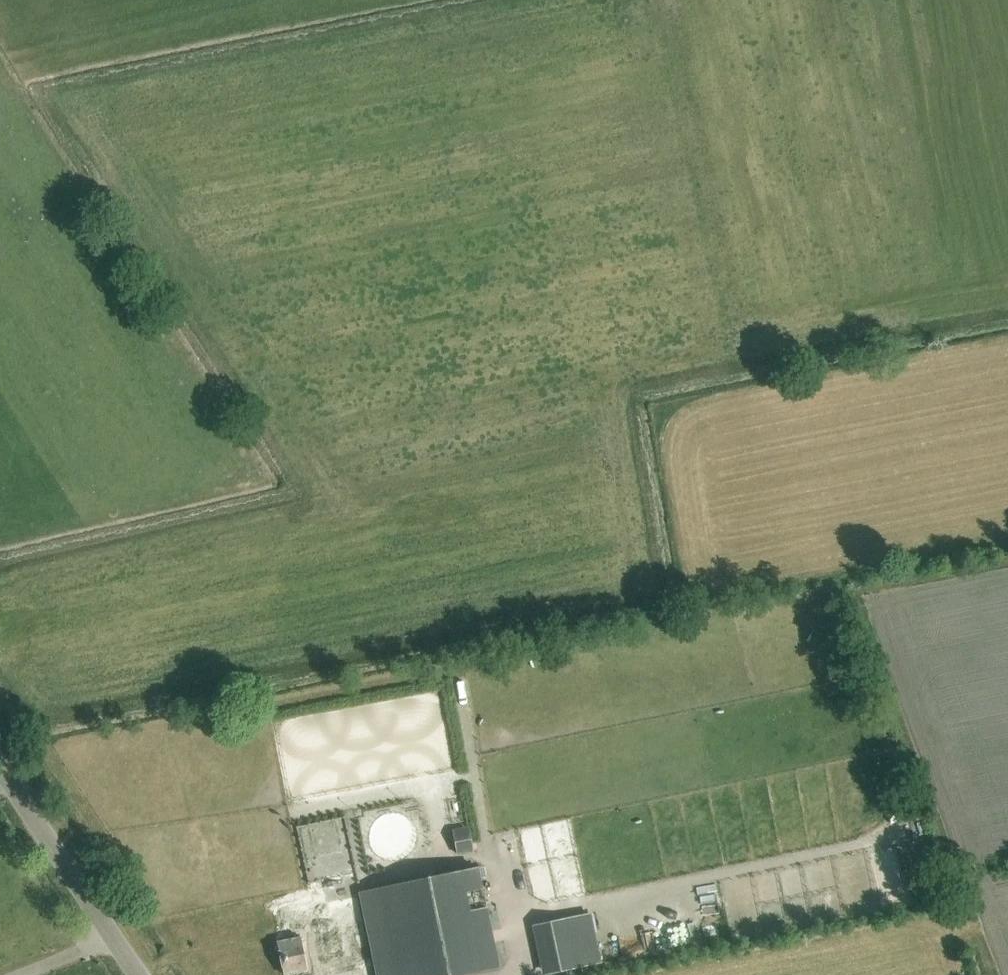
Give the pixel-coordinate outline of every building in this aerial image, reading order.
[(303,821),(309,873),(356,867),(349,816),(303,821)] [(453,829),(458,854),(473,851),(469,826),(453,829)] [(479,867),(360,893),(377,974),(465,974),(501,967),(488,907),(486,908),(482,890),(484,889),(479,867)] [(356,964),(353,949),(348,925),(307,933),(305,925),(328,920),(326,908),(296,914),(298,925),(293,926),(295,939),(278,942),(284,974),(308,970),(309,973),(356,964)] [(591,913),(539,923),(549,973),(602,962),(591,913)]
